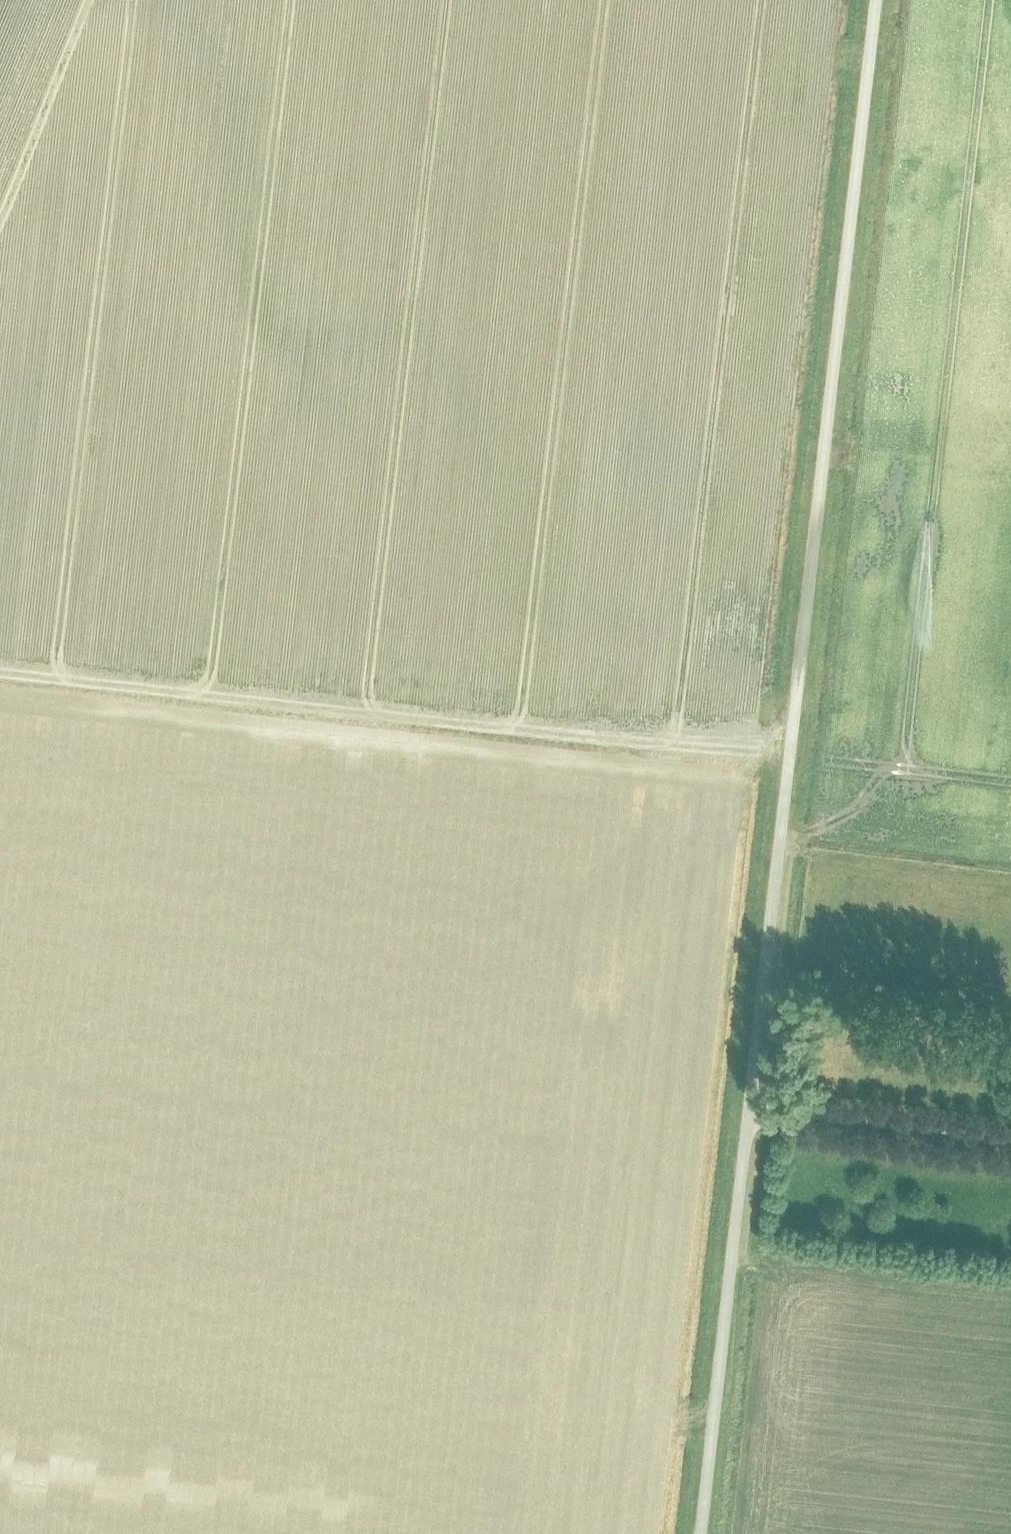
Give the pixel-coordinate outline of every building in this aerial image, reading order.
[(910,600),(901,607),(911,620),(920,613),(910,600)]
